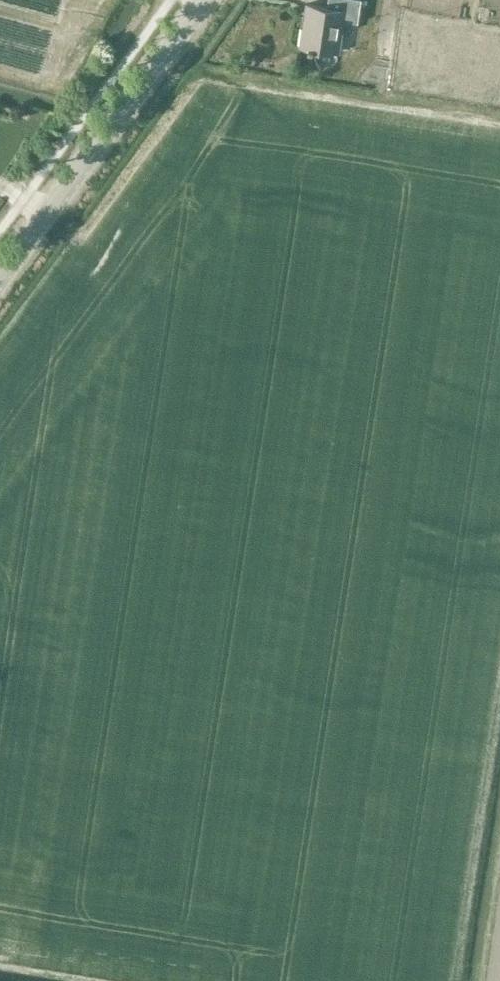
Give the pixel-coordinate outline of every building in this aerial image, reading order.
[(360,0),(328,0),(327,6),(306,3),(300,44),(339,51),(344,19),(356,21),(360,0)]
